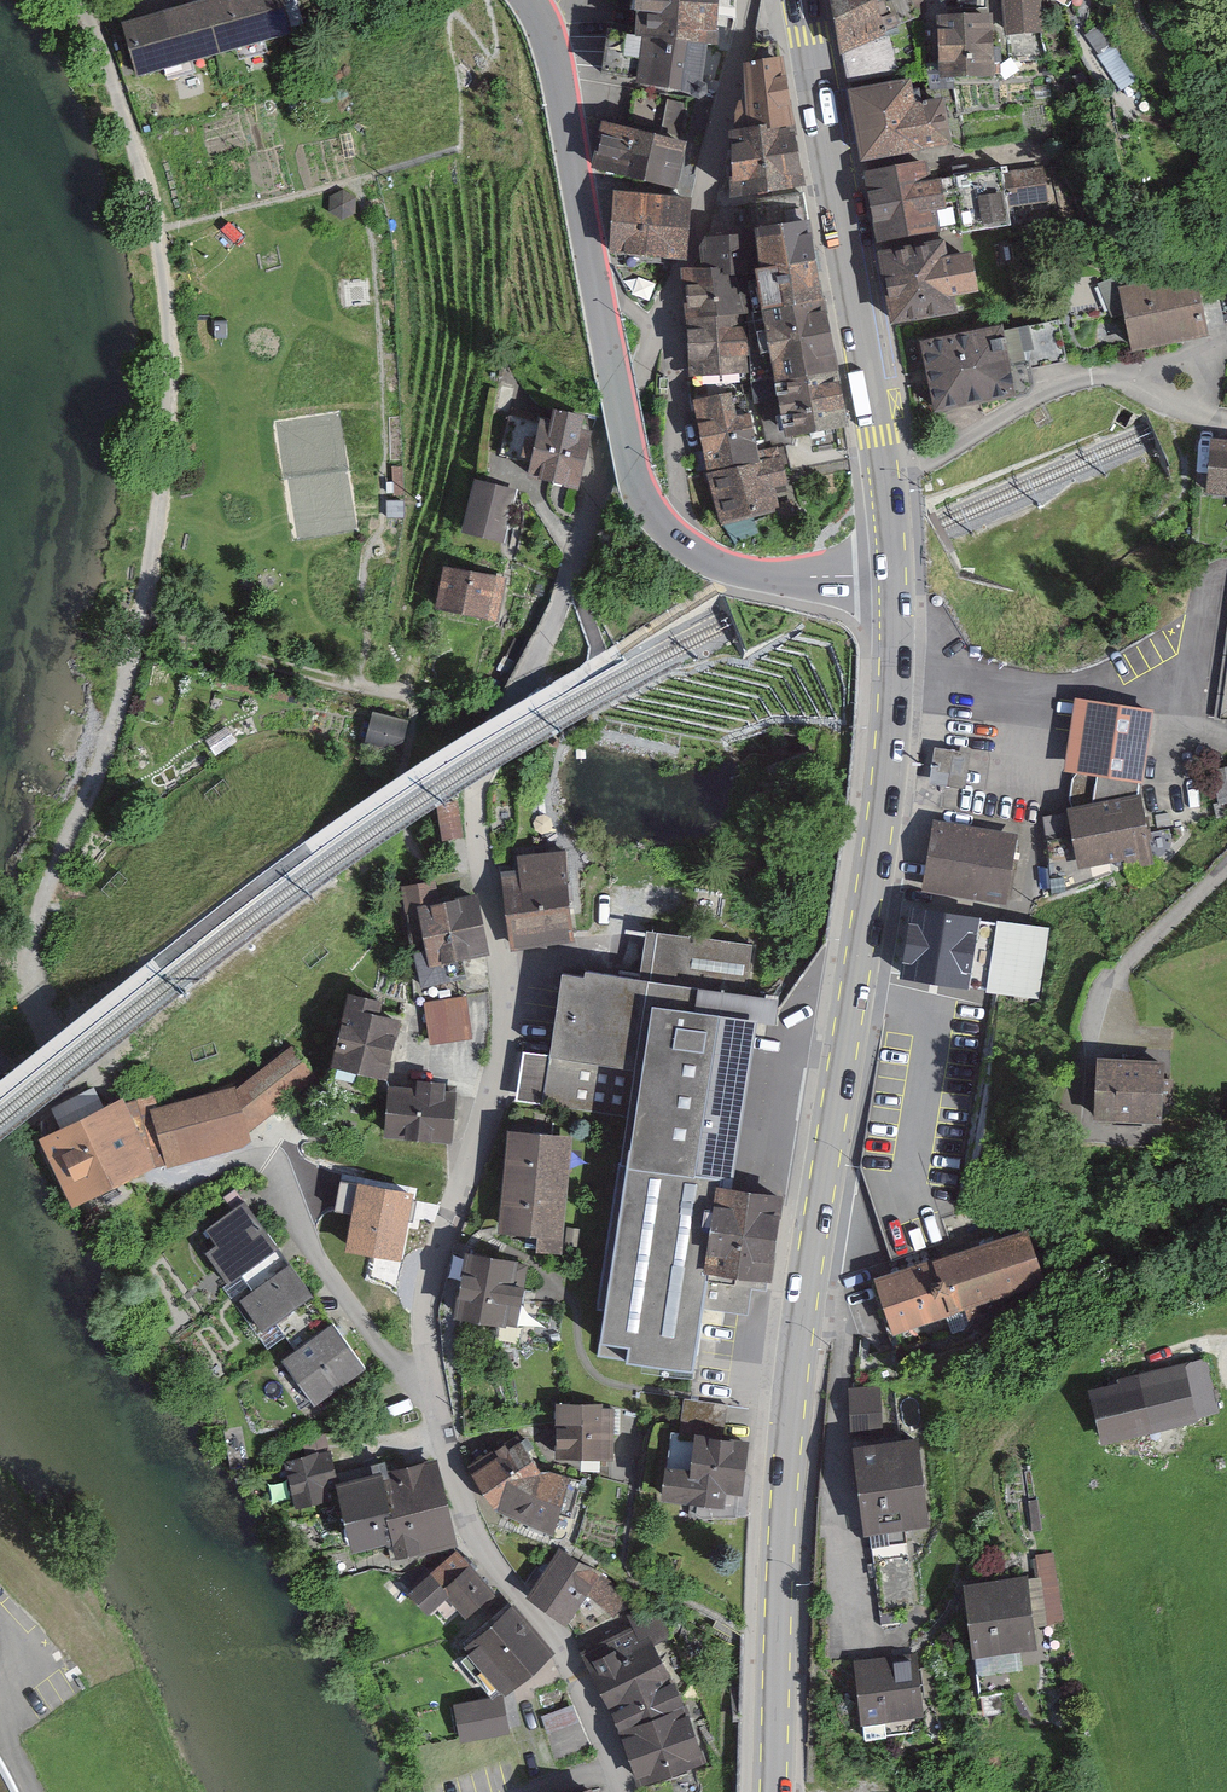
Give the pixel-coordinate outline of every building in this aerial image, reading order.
[(126,26),(140,86),(311,45),(300,0),(218,0),(219,4),(126,26)] [(637,31),(718,36),(720,0),(639,0),(637,31)] [(849,77),(898,68),(887,36),(915,18),(907,0),(835,0),(849,77)] [(915,18),(946,1),(945,0),(907,0),(915,18)] [(1008,32),(1042,29),(1040,0),(1005,0),(1008,32)] [(993,9),(949,5),(950,19),(936,20),(939,56),(957,54),(958,69),(935,71),(937,88),(999,73),(993,9)] [(1137,78),(1099,23),(1085,33),(1123,88),(1137,78)] [(729,50),(624,34),(619,82),(722,99),(729,50)] [(910,73),(851,83),(864,156),(951,141),(943,93),(922,97),(920,83),(912,85),(910,73)] [(783,74),(739,81),(745,119),(724,123),(729,148),(793,137),(783,74)] [(701,144),(608,125),(598,178),(691,196),(701,144)] [(793,137),(729,148),(741,219),(810,207),(798,136),(793,137)] [(931,154),(869,167),(884,238),(947,223),(936,174),(931,154)] [(1002,163),(936,174),(947,223),(962,221),(964,230),(1014,221),(1011,208),(1044,202),(1040,176),(1006,182),(1002,163)] [(677,266),(687,204),(620,194),(611,256),(677,266)] [(945,234),(881,247),(896,319),(957,307),(954,290),(980,284),(972,244),(948,249),(945,234)] [(813,237),(752,249),(768,334),(829,322),(813,237)] [(750,243),(710,247),(713,281),(753,277),(750,243)] [(713,281),(687,283),(691,328),(757,321),(753,277),(713,281)] [(1175,279),(1121,291),(1133,345),(1224,325),(1217,294),(1196,299),(1195,290),(1178,294),(1175,279)] [(1002,319),(921,335),(938,407),(1015,392),(1028,387),(1035,377),(1034,366),(1065,360),(1059,317),(1004,325),(1002,319)] [(754,327),(693,332),(698,389),(759,384),(754,327)] [(830,328),(769,339),(781,401),(842,389),(830,328)] [(781,401),(776,401),(785,456),(851,445),(842,389),(781,401)] [(732,395),(695,403),(711,473),(766,461),(763,451),(757,452),(748,415),(738,417),(732,395)] [(596,432),(549,421),(533,488),(580,500),(596,432)] [(1223,441),(1216,497),(1226,498),(1226,442),(1223,441)] [(766,461),(711,473),(722,520),(773,508),(768,487),(784,483),(776,448),(763,451),(766,461)] [(403,469),(389,470),(391,500),(406,499),(403,469)] [(518,495),(478,487),(467,539),(507,547),(518,495)] [(502,588),(447,578),(439,621),(494,631),(502,588)] [(1216,714),(1226,716),(1226,646),(1216,714)] [(1165,714),(1090,702),(1078,776),(1083,786),(1078,806),(1047,816),(1059,882),(1089,876),(1091,888),(1165,875),(1151,799),(1165,714)] [(423,721),(376,710),(368,746),(415,757),(423,721)] [(971,750),(935,745),(930,781),(966,786),(971,750)] [(1026,836),(942,820),(928,889),(1012,906),(1026,836)] [(534,864),(511,867),(521,951),(592,943),(580,844),(533,850),(534,864)] [(451,879),(411,886),(427,983),(470,976),(468,960),(500,954),(489,893),(454,899),(451,879)] [(1053,927),(920,903),(906,977),(1040,1001),(1053,927)] [(752,946),(646,929),(639,976),(700,986),(744,993),(752,946)] [(696,1011),(700,986),(639,976),(587,968),(586,976),(563,972),(542,1105),(627,1119),(597,1310),(606,1312),(600,1355),(693,1370),(703,1306),(723,1309),(728,1281),(707,1278),(714,1235),(679,1230),(688,1171),(722,1177),(724,1160),(697,1155),(719,1014),(696,1011)] [(415,997),(363,990),(353,1066),(405,1073),(415,997)] [(471,995),(431,1000),(437,1044),(477,1039),(471,995)] [(757,1014),(725,1010),(701,1163),(732,1168),(757,1014)] [(246,1088),(159,1105),(175,1160),(259,1137),(256,1126),(321,1078),(299,1049),(246,1088)] [(1196,1060),(1118,1052),(1111,1116),(1189,1125),(1196,1060)] [(456,1070),(430,1068),(429,1085),(391,1082),(387,1135),(464,1140),(467,1092),(454,1091),(456,1070)] [(156,1165),(124,1094),(41,1133),(71,1202),(156,1165)] [(509,1181),(564,1186),(568,1140),(513,1135),(509,1181)] [(720,1187),(722,1177),(688,1171),(679,1230),(714,1235),(707,1278),(728,1281),(764,1287),(779,1196),(720,1187)] [(558,1251),(564,1186),(509,1181),(504,1228),(542,1231),(540,1250),(558,1251)] [(299,1250),(257,1193),(218,1222),(231,1240),(213,1253),(242,1292),(299,1250)] [(1024,1225),(874,1279),(894,1337),(1045,1283),(1024,1225)] [(525,1265),(468,1255),(458,1314),(515,1324),(525,1265)] [(330,1297),(302,1259),(252,1296),(280,1333),(330,1297)] [(379,1370),(344,1321),(287,1360),(303,1382),(291,1390),(310,1418),(379,1370)] [(1207,1355),(1101,1383),(1119,1447),(1225,1418),(1207,1355)] [(881,1379),(852,1382),(858,1433),(886,1430),(881,1379)] [(719,1405),(684,1400),(680,1434),(715,1438),(719,1405)] [(619,1405),(565,1403),(563,1459),(616,1461),(619,1405)] [(715,1438),(680,1434),(672,1433),(664,1495),(703,1499),(701,1512),(723,1515),(724,1501),(739,1503),(747,1442),(715,1438)] [(504,1507),(551,1473),(541,1471),(517,1436),(475,1464),(504,1507)] [(928,1437),(853,1446),(865,1541),(881,1539),(890,1617),(919,1613),(909,1531),(939,1527),(928,1437)] [(337,1495),(327,1452),(285,1462),(295,1505),(337,1495)] [(377,1463),(394,1531),(399,1554),(449,1542),(430,1463),(386,1473),(384,1462),(377,1463)] [(353,1541),(394,1531),(377,1463),(337,1473),(353,1541)] [(579,1480),(551,1473),(504,1507),(562,1536),(579,1480)] [(626,1588),(564,1544),(527,1595),(572,1627),(591,1599),(609,1612),(626,1588)] [(502,1595),(461,1550),(413,1594),(441,1624),(459,1608),(472,1622),(502,1595)] [(1035,1579),(969,1587),(982,1689),(1048,1680),(1035,1579)] [(631,1617),(634,1624),(665,1690),(675,1686),(650,1637),(668,1628),(657,1605),(631,1617)] [(553,1660),(508,1606),(463,1643),(509,1698),(553,1660)] [(684,1709),(675,1686),(665,1690),(634,1624),(585,1648),(615,1710),(623,1730),(684,1709)] [(919,1652),(859,1661),(872,1745),(932,1736),(919,1652)] [(452,1705),(457,1744),(507,1737),(502,1698),(452,1705)] [(701,1759),(684,1709),(623,1730),(640,1780),(701,1759)] [(0,1756),(0,1791),(21,1791),(0,1756)]
